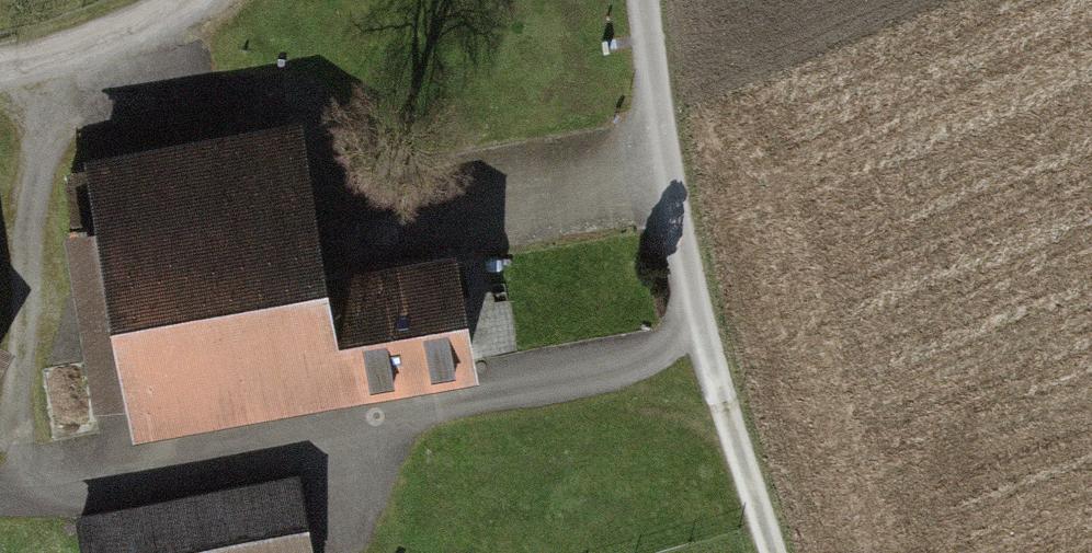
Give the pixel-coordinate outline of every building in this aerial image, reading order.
[(293,121),(97,153),(108,216),(77,221),(105,397),(137,392),(143,433),(488,377),(467,245),(318,269),(293,121)] [(77,512),(85,552),(314,552),(300,473),(77,512)]
